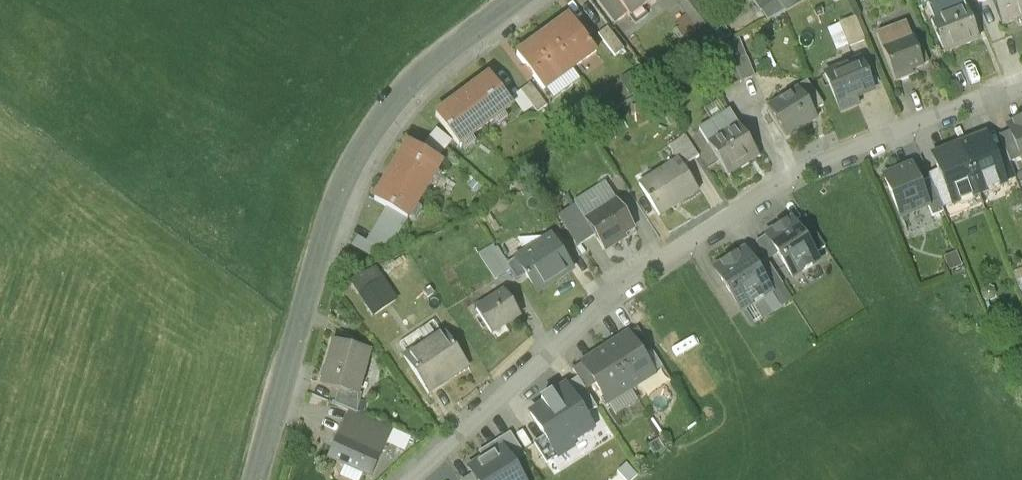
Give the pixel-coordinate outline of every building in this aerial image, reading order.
[(629,18),(653,0),(616,0),(629,18)] [(1002,31),(1021,23),(1021,0),(990,0),(1002,31)] [(980,45),(966,11),(933,25),(947,59),(980,45)] [(596,53),(569,18),(546,36),(572,71),(596,53)] [(865,47),(856,23),(839,30),(849,54),(865,47)] [(701,32),(710,51),(723,45),(714,27),(701,32)] [(572,71),(546,36),(518,57),(544,92),(572,71)] [(929,69),(917,39),(884,53),(898,87),(916,79),(914,75),(929,69)] [(730,58),(742,88),(756,82),(741,45),(727,50),(730,58)] [(742,88),(730,58),(710,66),(721,96),(742,88)] [(874,96),(862,67),(826,83),(841,118),(859,110),(857,104),(874,96)] [(486,80),(432,121),(454,150),(475,134),(508,109),(486,80)] [(800,92),(769,111),(785,138),(816,120),(813,114),(823,109),(815,95),(812,90),(802,96),(800,92)] [(757,156),(730,112),(701,130),(700,130),(701,132),(727,174),(757,156)] [(1007,130),(1010,136),(1020,162),(1021,166),(1021,124),(1007,130)] [(1010,136),(999,140),(1003,152),(1009,167),(1020,162),(1010,136)] [(985,138),(959,149),(978,197),(1004,187),(992,157),(985,138)] [(678,164),(684,174),(700,163),(685,140),(656,159),(665,173),(678,164)] [(405,148),(374,203),(407,221),(438,167),(405,148)] [(959,149),(933,159),(939,174),(953,207),(978,197),(959,149)] [(1003,152),(992,157),(1004,187),(1015,182),(1009,167),(1003,152)] [(684,174),(678,164),(665,173),(639,189),(660,222),(698,197),(684,174)] [(911,168),(884,179),(901,221),(928,210),(918,187),(911,168)] [(953,207),(939,174),(928,179),(929,182),(942,212),(953,207)] [(929,182),(918,187),(928,210),(932,220),(943,216),(942,212),(929,182)] [(639,235),(607,190),(577,212),(609,257),(639,235)] [(818,265),(791,222),(766,239),(793,281),(818,265)] [(551,240),(515,263),(526,279),(525,280),(527,283),(528,282),(537,296),(572,273),(551,240)] [(476,262),(493,288),(509,278),(492,252),(476,262)] [(771,295),(744,253),(714,272),(741,314),(771,295)] [(504,295),(489,305),(490,307),(477,315),(490,335),(503,327),(504,328),(519,319),(504,295)] [(650,352),(637,331),(628,337),(641,358),(650,352)] [(444,335),(405,362),(428,396),(445,385),(442,380),(464,365),(444,335)] [(653,377),(628,337),(606,351),(631,391),(653,377)] [(356,402),(369,357),(334,347),(322,392),(339,397),(356,402)] [(631,391),(606,351),(583,366),(596,387),(608,406),(631,391)] [(596,387),(583,366),(573,372),(578,380),(586,393),(596,387)] [(566,387),(585,418),(597,410),(586,393),(578,380),(566,387)] [(585,418),(566,387),(541,403),(544,407),(530,416),(558,459),(573,450),(570,446),(594,431),(585,418)] [(356,402),(339,397),(335,410),(348,417),(359,421),(360,403),(356,402)] [(348,417),(328,463),(367,479),(373,479),(386,449),(402,456),(408,442),(359,421),(348,417)] [(510,437),(500,443),(513,465),(524,458),(510,437)] [(486,459),(499,479),(523,479),(513,465),(500,443),(483,454),(486,459)] [(486,459),(468,470),(473,478),(474,479),(499,479),(486,459)]
